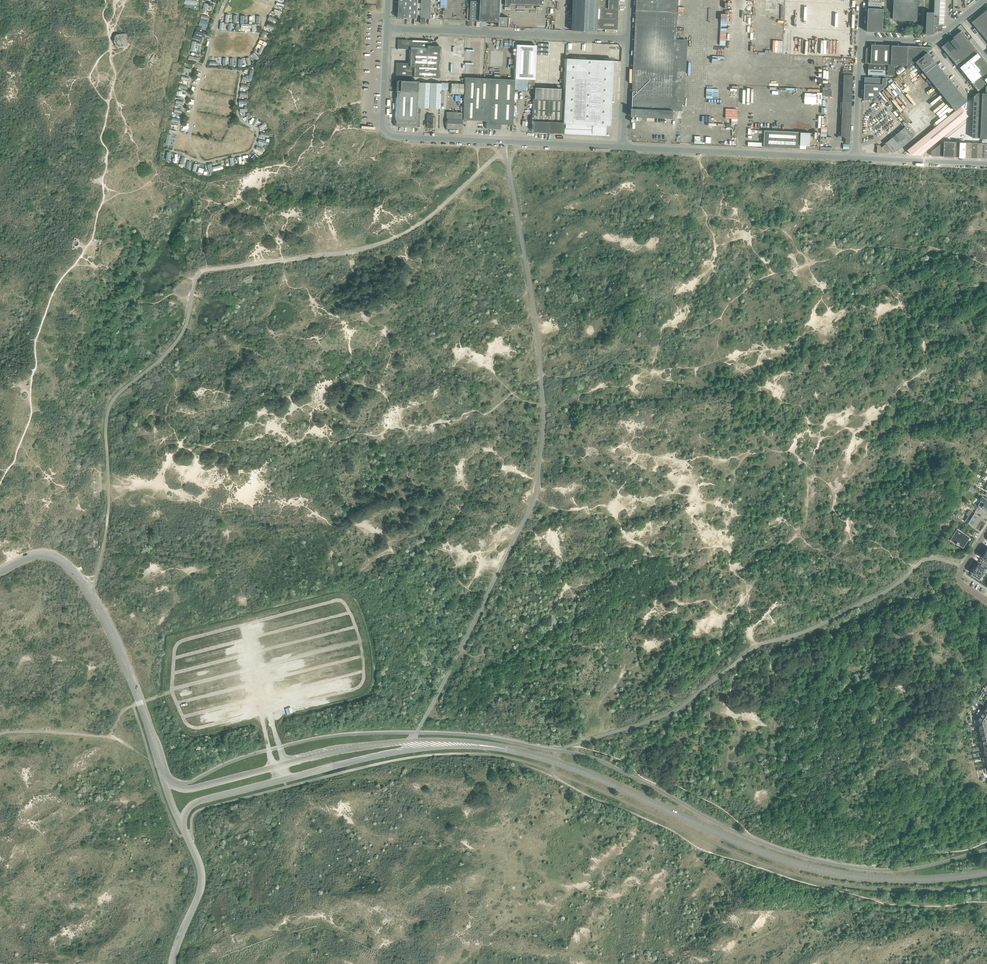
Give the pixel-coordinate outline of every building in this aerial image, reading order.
[(144,11),(155,14),(158,2),(147,0),(146,0),(144,11)] [(398,17),(417,18),(418,0),(399,0),(398,17)] [(421,23),(426,23),(426,18),(431,19),(432,0),(422,0),(421,18),(421,23)] [(481,1),(471,0),(470,20),(480,21),(481,1)] [(481,21),(500,22),(500,26),(509,27),(509,17),(500,17),(501,0),(481,0),(481,1),(480,21),(481,21)] [(572,30),(582,30),(588,31),(598,31),(597,31),(598,8),(599,0),(573,0),(572,30)] [(619,0),(599,0),(599,8),(619,9),(619,0)] [(631,109),(631,116),(632,116),(632,115),(637,116),(649,116),(649,117),(649,116),(651,116),(651,118),(653,118),(653,116),(655,116),(655,117),(673,117),(673,118),(673,110),(682,111),(682,104),(683,82),(675,82),(677,39),(678,0),(636,0),(636,10),(632,99),(631,108),(631,109)] [(868,8),(881,8),(882,0),(868,0),(868,8)] [(893,19),(917,21),(918,6),(920,6),(921,5),(921,2),(920,2),(918,1),(918,0),(894,0),(893,19)] [(600,8),(600,18),(618,19),(619,9),(600,8)] [(868,8),(867,20),(883,20),(884,8),(881,8),(868,8)] [(926,30),(926,34),(933,34),(934,33),(936,31),(944,25),(944,21),(934,20),(934,16),(934,12),(927,12),(926,30)] [(240,28),(251,28),(251,24),(244,23),(244,15),(241,15),(240,28)] [(976,18),(984,28),(986,25),(986,24),(980,15),(976,18)] [(598,29),(604,29),(618,29),(618,19),(600,18),(598,18),(598,29)] [(976,18),(972,22),(979,32),(984,28),(976,18)] [(882,32),(883,26),(883,20),(867,20),(867,31),(882,32)] [(197,26),(193,38),(201,40),(202,37),(203,37),(205,33),(204,33),(199,31),(201,28),(197,26)] [(263,30),(260,37),(265,39),(268,33),(263,30)] [(961,30),(957,34),(965,43),(969,40),(961,30)] [(128,46),(126,33),(116,34),(115,34),(115,35),(114,35),(113,37),(114,38),(113,39),(113,40),(112,41),(113,41),(113,42),(113,43),(114,43),(115,44),(114,45),(115,46),(116,47),(117,47),(118,47),(128,46)] [(953,37),(961,46),(965,43),(957,34),(953,37)] [(957,50),(961,46),(953,37),(949,40),(957,50)] [(431,41),(418,40),(406,40),(406,39),(397,39),(397,49),(397,48),(409,49),(409,63),(396,62),(396,76),(438,78),(440,46),(431,46),(431,41)] [(946,43),(953,53),(957,50),(949,40),(946,43)] [(965,43),(961,46),(964,50),(972,44),(969,40),(965,43)] [(949,56),(953,53),(946,43),(941,46),(949,56)] [(527,79),(533,80),(535,45),(515,44),(513,79),(527,79)] [(870,45),(866,49),(865,63),(868,63),(891,64),(891,45),(871,44),(871,45),(870,45)] [(972,44),(964,50),(967,54),(975,48),(972,44)] [(891,64),(894,64),(896,65),(899,65),(900,45),(891,45),(891,64)] [(908,46),(900,45),(899,65),(907,65),(908,46)] [(916,61),(920,58),(921,46),(908,46),(907,65),(907,69),(916,61)] [(927,52),(932,48),(932,47),(921,46),(920,58),(927,52)] [(953,53),(949,56),(950,56),(953,60),(964,50),(961,46),(957,50),(953,53)] [(975,48),(967,54),(971,58),(978,52),(975,48)] [(964,50),(953,60),(956,64),(967,54),(964,50)] [(916,61),(921,68),(932,58),(927,52),(920,58),(916,61)] [(978,52),(971,58),(974,62),(982,56),(978,52)] [(147,62),(156,67),(160,60),(152,55),(151,56),(147,54),(145,58),(149,60),(147,62)] [(967,54),(956,64),(959,68),(971,58),(967,54)] [(811,64),(829,65),(830,57),(812,56),(811,64)] [(982,56),(974,62),(977,66),(985,60),(982,56)] [(563,100),(562,124),(564,124),(564,128),(563,128),(562,133),(565,134),(568,134),(570,134),(573,134),(575,134),(578,134),(580,134),(583,134),(586,135),(588,135),(591,135),(593,135),(598,135),(601,135),(604,135),(604,133),(604,131),(604,128),(604,126),(608,126),(609,121),(609,115),(609,110),(609,104),(610,99),(611,77),(611,72),(611,66),(611,61),(592,60),(565,58),(563,89),(563,99),(563,100)] [(926,74),(937,64),(932,58),(921,68),(926,74)] [(971,58),(959,68),(962,71),(974,62),(971,58)] [(977,66),(980,70),(986,64),(986,62),(985,60),(977,66)] [(974,62),(962,71),(965,75),(977,66),(974,62)] [(894,64),(891,64),(868,63),(868,74),(893,76),(893,75),(896,75),(896,65),(894,64)] [(942,70),(937,64),(926,74),(930,80),(942,70)] [(978,71),(981,75),(986,71),(986,64),(980,70),(978,71)] [(896,71),(899,74),(905,68),(902,65),(896,71)] [(977,66),(965,75),(968,79),(978,71),(980,70),(977,66)] [(947,76),(942,70),(930,80),(935,86),(947,76)] [(978,71),(968,79),(972,83),(981,75),(978,71)] [(841,136),(846,137),(850,137),(850,136),(851,102),(852,102),(852,101),(851,101),(851,99),(853,75),(853,74),(844,74),(842,101),(841,136)] [(981,75),(972,83),(975,87),(984,79),(981,75)] [(935,86),(940,92),(952,82),(947,76),(935,86)] [(489,130),(493,130),(493,129),(499,129),(499,124),(511,125),(513,99),(513,79),(464,77),(463,99),(462,120),(486,121),(485,129),(489,129),(489,130)] [(864,88),(864,100),(868,100),(870,99),(886,85),(887,78),(883,78),(882,84),(864,83),(864,85),(864,88)] [(978,91),(986,84),(986,82),(984,79),(975,87),(978,91)] [(395,91),(396,91),(416,92),(416,81),(395,80),(395,81),(396,81),(396,85),(396,90),(395,90),(395,91)] [(439,109),(441,83),(418,82),(416,114),(419,114),(419,108),(439,109)] [(945,98),(957,88),(952,82),(940,92),(945,98)] [(450,83),(450,93),(462,94),(462,84),(450,83)] [(962,94),(957,88),(945,98),(950,104),(962,94)] [(394,119),(393,125),(396,125),(398,125),(400,125),(402,126),(404,126),(407,126),(409,127),(411,127),(413,127),(414,127),(414,126),(414,127),(415,127),(419,127),(419,126),(419,120),(419,114),(416,114),(415,114),(415,99),(416,92),(396,91),(396,92),(395,99),(395,119),(394,119)] [(985,93),(978,93),(974,96),(972,138),(986,138),(986,93),(985,93)] [(967,101),(962,94),(950,104),(955,110),(964,103),(967,101)] [(563,100),(546,99),(533,98),(533,99),(531,132),(561,133),(562,124),(563,100)] [(946,119),(953,128),(971,114),(971,111),(965,103),(946,119)] [(446,118),(445,128),(461,129),(462,119),(462,112),(446,112),(446,118)] [(427,114),(426,127),(434,128),(435,117),(435,116),(434,116),(434,115),(433,115),(427,114)] [(165,119),(163,128),(170,129),(171,126),(171,124),(172,120),(165,119)] [(926,134),(934,144),(953,128),(946,119),(926,134)] [(877,153),(882,153),(882,152),(884,152),(885,151),(887,154),(891,150),(893,152),(913,136),(906,127),(882,147),(881,147),(880,147),(880,145),(877,145),(877,153)] [(764,130),(764,147),(800,148),(800,145),(801,132),(764,130)] [(911,155),(912,155),(920,155),(934,144),(926,134),(907,150),(911,155)] [(944,141),(932,151),(931,155),(944,156),(944,141)] [(101,166),(104,157),(101,156),(94,177),(93,177),(92,180),(96,182),(97,179),(100,173),(104,174),(106,167),(101,166)] [(163,205),(156,203),(152,217),(165,220),(169,207),(172,207),(172,205),(163,203),(163,205)] [(118,287),(113,286),(108,303),(113,304),(118,287)] [(176,306),(178,297),(171,295),(168,303),(176,306)] [(104,318),(99,316),(94,333),(99,335),(104,318)] [(60,357),(58,359),(55,355),(53,355),(52,356),(51,355),(50,356),(51,357),(49,358),(49,360),(54,366),(56,366),(60,362),(61,363),(65,364),(67,362),(68,358),(66,355),(62,355),(60,357)] [(28,367),(28,369),(23,368),(22,369),(22,371),(20,370),(20,372),(21,372),(21,374),(21,375),(29,377),(30,376),(32,370),(34,371),(36,369),(37,366),(36,363),(32,362),(29,363),(28,367)] [(8,374),(7,377),(8,379),(11,379),(11,378),(28,382),(29,379),(12,375),(12,374),(9,374),(8,374)] [(17,389),(22,390),(21,393),(20,396),(22,399),(26,400),(28,398),(29,394),(27,392),(26,391),(27,385),(26,384),(19,382),(17,383),(17,385),(16,385),(15,386),(17,386),(16,388),(17,389)] [(38,414),(42,413),(43,415),(44,418),(47,420),(50,419),(52,415),(50,412),(47,411),(46,411),(44,405),(42,405),(35,407),(34,409),(35,410),(34,411),(34,412),(36,412),(36,413),(38,414)] [(986,510),(986,509),(986,497),(986,498),(982,496),(980,500),(981,500),(978,505),(978,506),(981,507),(982,506),(986,510)] [(982,517),(971,510),(971,511),(969,510),(966,515),(968,516),(966,518),(969,520),(968,522),(976,528),(982,517)] [(963,547),(970,537),(957,529),(951,540),(952,539),(957,542),(956,543),(958,545),(958,544),(963,547)] [(984,572),(986,567),(986,563),(983,561),(981,563),(978,561),(974,566),(984,572)] [(971,571),(973,572),(971,575),(980,580),(982,577),(981,577),(984,572),(974,566),(973,568),(972,568),(972,569),(971,571)] [(936,653),(935,654),(941,658),(944,659),(943,661),(947,663),(948,660),(949,660),(942,657),(936,653)] [(986,723),(986,721),(986,720),(980,716),(978,720),(979,725),(986,723)] [(337,827),(323,823),(322,827),(335,832),(337,827)] [(408,865),(394,861),(393,866),(407,870),(408,865)] [(287,932),(288,934),(317,926),(316,925),(287,932)] [(240,935),(242,935),(241,934),(235,936),(237,942),(244,940),(242,935),(241,935),(240,937),(241,938),(240,939),(239,939),(238,938),(238,937),(239,937),(240,935)] [(275,937),(274,936),(268,938),(243,948),(200,963),(204,963),(244,949),(269,939),(275,937)] [(765,962),(766,963),(769,963),(767,962),(775,956),(777,958),(782,953),(781,952),(776,956),(775,955),(767,962),(766,961),(765,962)]
